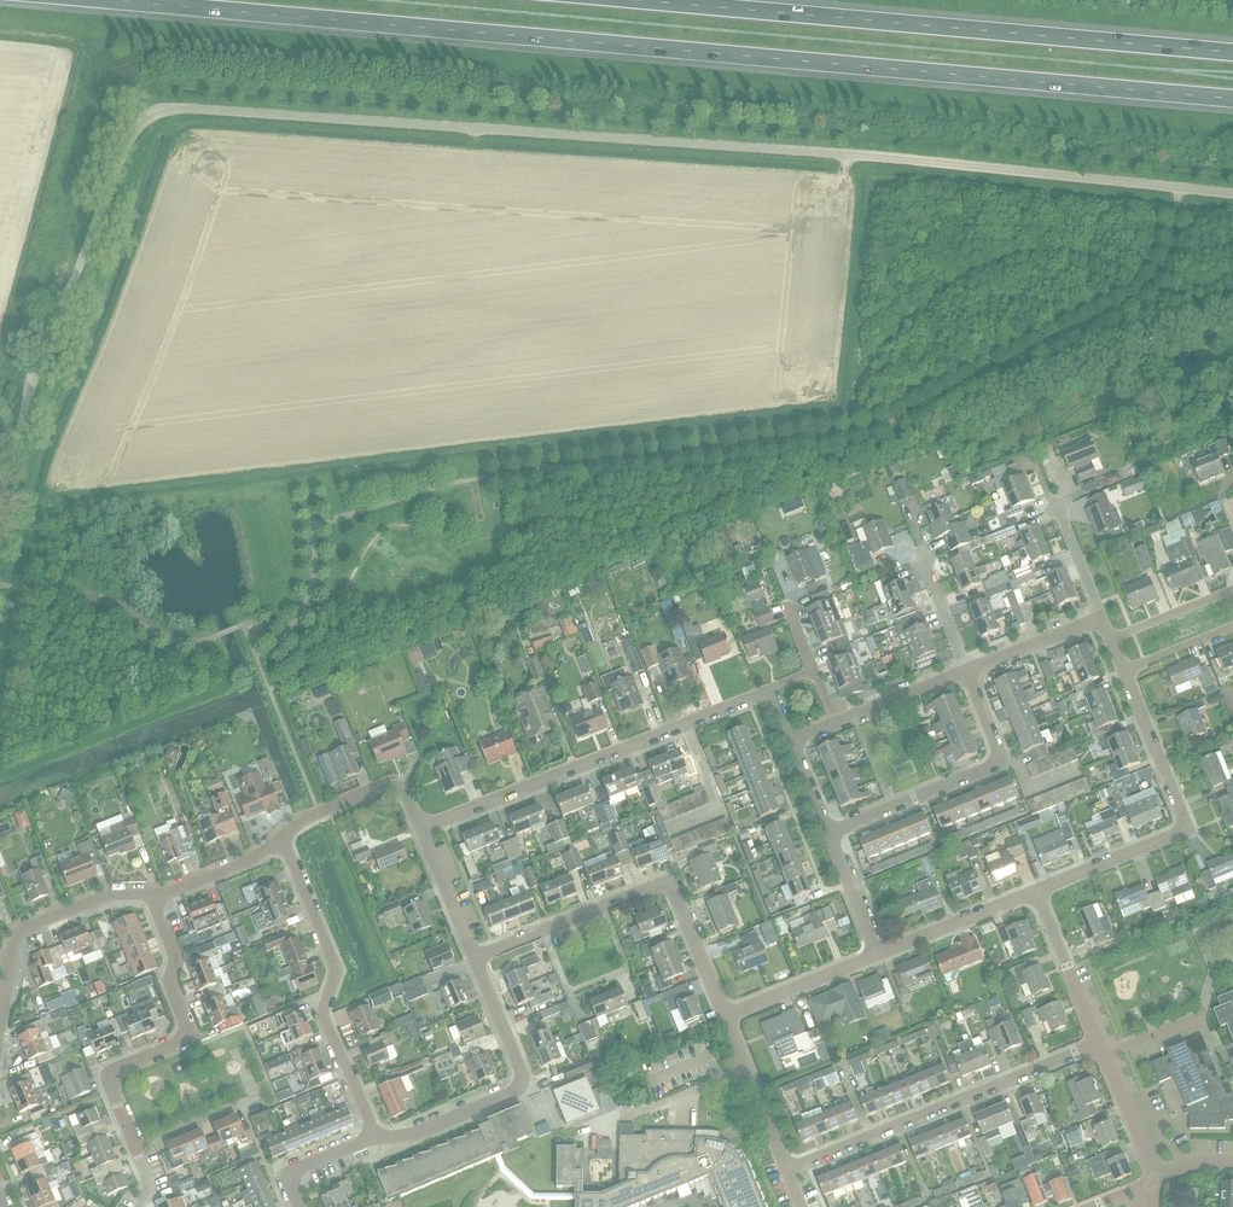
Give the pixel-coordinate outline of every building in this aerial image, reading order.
[(1081,447),(1063,453),(1070,470),(1076,468),(1083,465),(1085,469),(1077,472),(1081,482),(1097,475),(1091,461),(1099,458),(1091,439),(1080,444),(1081,447)] [(1212,457),(1193,465),(1200,484),(1224,475),(1218,459),(1229,455),(1223,441),(1214,445),(1208,448),(1212,457)] [(993,480),(998,491),(1001,499),(1029,487),(1025,475),(1011,481),(1009,474),(993,480)] [(1141,478),(1121,486),(1125,496),(1145,488),(1141,478)] [(903,501),(913,497),(907,480),(897,484),(903,501)] [(1035,500),(1029,487),(1001,499),(1009,518),(1024,512),(1021,505),(1035,500)] [(1093,509),(1086,512),(1089,521),(1092,520),(1098,536),(1116,529),(1115,528),(1123,525),(1116,508),(1109,510),(1108,508),(1110,507),(1105,494),(1089,500),(1093,509)] [(891,497),(890,498),(893,504),(898,502),(896,495),(891,497)] [(952,496),(937,502),(924,507),(931,527),(953,518),(950,511),(957,508),(952,496)] [(1218,503),(1212,505),(1214,511),(1220,509),(1218,503)] [(1165,542),(1186,533),(1177,513),(1163,519),(1168,530),(1161,533),(1165,542)] [(1189,516),(1183,519),(1186,527),(1192,525),(1189,516)] [(956,526),(953,518),(931,527),(936,539),(945,536),(951,551),(970,543),(963,524),(956,526)] [(861,543),(850,548),(858,570),(874,564),(869,553),(873,552),(874,554),(893,546),(892,546),(887,533),(888,533),(883,520),(857,531),(861,543)] [(1015,526),(992,535),(994,542),(1017,533),(1015,526)] [(1017,543),(1020,551),(1045,541),(1039,527),(1021,534),(1024,540),(1017,543)] [(1214,537),(1199,543),(1207,566),(1205,567),(1209,577),(1214,575),(1214,576),(1224,572),(1223,570),(1230,568),(1224,553),(1231,550),(1224,530),(1213,535),(1214,537)] [(977,531),(968,535),(971,542),(980,539),(977,531)] [(701,544),(707,542),(704,532),(697,535),(701,544)] [(992,535),(969,544),(971,551),(994,542),(992,535)] [(787,538),(780,540),(783,547),(790,545),(787,538)] [(1174,568),(1164,572),(1172,591),(1186,585),(1187,587),(1205,580),(1188,539),(1166,548),(1174,568)] [(1050,556),(1045,541),(1020,551),(1019,552),(1021,558),(1023,559),(1030,556),(1033,563),(1050,556)] [(740,545),(734,547),(739,558),(744,555),(740,545)] [(815,547),(788,558),(798,584),(825,574),(815,547)] [(1146,572),(1154,569),(1146,547),(1137,550),(1146,572)] [(652,553),(634,560),(636,565),(654,558),(652,553)] [(952,561),(958,576),(976,569),(970,554),(952,561)] [(753,566),(743,570),(747,581),(758,577),(753,566)] [(976,569),(958,576),(964,591),(982,584),(978,576),(987,573),(984,566),(976,569)] [(1018,586),(1036,579),(1031,566),(1013,573),(1013,574),(1016,580),(1010,582),(1014,592),(1019,590),(1018,586)] [(1047,576),(1053,591),(1071,584),(1065,569),(1047,576)] [(1005,584),(1010,582),(1008,576),(1005,571),(990,577),(988,581),(983,583),(990,598),(1007,591),(1005,584)] [(880,582),(875,585),(883,606),(889,604),(889,603),(908,595),(903,582),(897,585),(893,576),(880,582)] [(1149,579),(1124,589),(1132,608),(1146,602),(1147,604),(1158,600),(1149,579)] [(763,631),(743,639),(750,658),(764,653),(765,655),(777,650),(767,624),(774,622),(773,620),(768,608),(764,597),(759,584),(745,589),(760,627),(761,627),(763,631)] [(1077,599),(1071,584),(1053,591),(1059,606),(1077,599)] [(814,603),(830,596),(827,587),(810,594),(814,603)] [(576,589),(567,593),(569,599),(579,595),(576,589)] [(908,595),(889,603),(889,604),(897,626),(911,620),(907,612),(914,609),(908,595)] [(808,610),(817,631),(842,621),(833,600),(808,610)] [(970,608),(976,622),(994,615),(988,601),(970,608)] [(1019,626),(1033,620),(1026,602),(1024,603),(1019,605),(1012,607),(1019,626)] [(846,604),(838,606),(840,615),(848,612),(846,604)] [(1058,606),(1050,609),(1054,618),(1061,615),(1058,606)] [(1000,630),(994,615),(976,622),(982,637),(1000,630)] [(573,627),(565,630),(568,637),(578,633),(573,618),(570,619),(573,627)] [(565,630),(573,627),(570,619),(562,622),(565,630)] [(922,620),(912,624),(911,620),(897,626),(901,635),(899,636),(904,649),(909,647),(930,639),(922,620)] [(851,644),(842,621),(817,631),(822,645),(829,642),(832,651),(851,644)] [(678,639),(684,636),(678,623),(673,625),(678,639)] [(867,628),(859,631),(862,638),(870,635),(867,628)] [(544,629),(543,638),(556,639),(556,631),(544,629)] [(589,629),(579,633),(584,646),(594,642),(589,629)] [(887,634),(891,644),(900,640),(897,631),(887,634)] [(696,661),(703,658),(705,663),(714,660),(713,657),(729,651),(722,633),(705,640),(702,635),(688,641),(696,661)] [(923,641),(910,647),(918,669),(939,661),(935,652),(930,639),(923,641)] [(1075,642),(1068,646),(1070,651),(1078,647),(1075,642)] [(857,643),(851,645),(853,651),(859,649),(857,643)] [(431,644),(421,648),(424,656),(435,652),(431,644)] [(836,660),(829,663),(834,676),(855,668),(855,669),(859,667),(853,651),(851,645),(851,644),(832,651),(836,660)] [(662,670),(663,670),(668,683),(689,675),(678,649),(657,657),(653,646),(641,651),(647,668),(659,664),(662,670)] [(1065,665),(1068,672),(1093,662),(1086,646),(1069,653),(1072,662),(1065,665)] [(1218,680),(1226,677),(1231,675),(1228,668),(1232,666),(1232,647),(1228,649),(1228,647),(1216,652),(1219,658),(1211,662),(1218,680)] [(642,670),(634,650),(626,653),(634,673),(642,670)] [(581,664),(587,661),(585,655),(578,658),(581,664)] [(891,656),(883,660),(886,666),(894,663),(891,656)] [(536,658),(525,661),(533,684),(544,680),(536,658)] [(1182,664),(1168,670),(1171,678),(1175,687),(1185,682),(1200,676),(1207,694),(1217,690),(1207,666),(1199,669),(1194,658),(1181,663),(1182,664)] [(883,660),(876,663),(878,670),(885,667),(883,660)] [(1047,680),(1055,677),(1049,661),(1041,664),(1047,680)] [(1099,677),(1093,662),(1068,672),(1069,674),(1076,671),(1081,684),(1075,687),(1077,694),(1093,687),(1090,681),(1099,677)] [(855,668),(834,676),(840,690),(842,689),(846,698),(863,691),(855,669),(855,668)] [(624,670),(601,679),(607,693),(612,691),(621,712),(641,705),(636,691),(637,691),(632,678),(627,679),(624,670)] [(1002,670),(993,674),(996,682),(1005,679),(1002,670)] [(995,683),(1000,695),(1020,687),(1018,680),(1028,676),(1026,670),(1005,679),(996,682),(995,683)] [(422,672),(415,675),(423,693),(438,687),(433,676),(425,679),(422,672)] [(1226,677),(1218,680),(1220,685),(1228,682),(1226,677)] [(1171,678),(1165,680),(1172,695),(1177,693),(1175,687),(1171,678)] [(585,715),(571,720),(578,738),(594,732),(595,733),(606,729),(598,710),(592,712),(589,703),(601,698),(595,684),(582,689),(586,699),(580,701),(585,715)] [(788,685),(782,689),(789,700),(795,696),(788,685)] [(328,686),(323,688),(326,695),(331,693),(328,686)] [(1005,707),(1036,694),(1033,688),(1023,692),(1020,687),(1000,695),(1005,707)] [(1095,694),(1093,687),(1077,694),(1075,695),(1081,710),(1089,706),(1091,714),(1111,706),(1105,691),(1095,694)] [(531,718),(524,721),(530,738),(555,728),(547,709),(545,709),(542,702),(546,701),(541,688),(513,699),(518,711),(527,707),(531,718)] [(1038,699),(1036,694),(1005,707),(1010,718),(1030,710),(1027,703),(1038,699)] [(953,695),(925,707),(927,712),(936,709),(938,716),(958,708),(953,695)] [(1038,701),(1042,709),(1050,706),(1047,697),(1038,701)] [(1180,725),(1182,724),(1188,740),(1207,732),(1198,709),(1206,706),(1203,699),(1187,705),(1190,712),(1177,717),(1180,725)] [(335,701),(326,704),(331,718),(340,714),(335,701)] [(398,704),(391,707),(393,712),(395,713),(400,711),(398,704)] [(1112,707),(1111,706),(1091,714),(1095,721),(1087,725),(1093,739),(1111,732),(1108,725),(1119,721),(1113,707),(1112,707)] [(963,719),(958,708),(938,716),(941,723),(933,726),(934,731),(963,719)] [(1014,730),(1045,718),(1043,712),(1032,716),(1030,710),(1010,718),(1014,730)] [(1047,723),(1045,718),(1014,730),(1019,742),(1040,733),(1037,727),(1047,723)] [(968,731),(963,719),(934,731),(936,735),(945,732),(948,739),(968,731)] [(358,753),(344,720),(334,724),(344,748),(318,759),(329,786),(358,774),(351,756),(358,753)] [(929,724),(922,727),(924,732),(931,730),(929,724)] [(384,726),(368,733),(372,742),(369,743),(378,763),(394,756),(395,759),(405,754),(400,742),(407,739),(401,725),(393,728),(395,732),(388,735),(384,726)] [(727,734),(732,748),(750,741),(744,727),(727,734)] [(943,754),(972,742),(968,731),(948,739),(951,746),(942,750),(943,754)] [(1111,732),(1093,739),(1096,738),(1102,752),(1110,749),(1114,756),(1134,748),(1128,733),(1115,739),(1112,731),(1111,732)] [(506,733),(480,743),(487,764),(501,758),(502,759),(514,755),(506,733)] [(1049,756),(1045,745),(1055,741),(1052,735),(1042,739),(1040,733),(1019,742),(1024,754),(1030,751),(1034,762),(1041,759),(1047,756),(1049,756)] [(1227,739),(1218,741),(1219,751),(1229,749),(1227,739)] [(755,755),(750,741),(732,748),(738,762),(755,755)] [(822,761),(851,750),(850,745),(841,749),(838,741),(818,749),(822,761)] [(977,755),(972,742),(943,754),(945,759),(954,755),(957,763),(977,755)] [(703,748),(707,757),(712,755),(709,745),(703,748)] [(1073,746),(1067,748),(1072,762),(1079,759),(1073,746)] [(436,755),(446,779),(440,781),(445,793),(463,785),(459,774),(474,768),(469,755),(458,759),(454,748),(436,755)] [(1072,762),(1067,748),(1060,751),(1066,765),(1072,762)] [(1140,763),(1134,748),(1114,756),(1116,763),(1108,767),(1114,781),(1121,779),(1130,775),(1127,768),(1140,763)] [(677,749),(662,755),(670,774),(685,768),(677,749)] [(169,750),(165,759),(174,764),(178,755),(169,750)] [(853,754),(851,750),(822,761),(827,773),(847,765),(844,757),(853,754)] [(1066,765),(1060,751),(1054,754),(1059,767),(1066,765)] [(1059,767),(1054,754),(1049,756),(1047,756),(1053,770),(1059,767)] [(1200,760),(1204,770),(1206,769),(1213,787),(1224,783),(1226,789),(1232,786),(1232,779),(1232,780),(1224,760),(1219,762),(1216,754),(1200,760)] [(662,755),(648,761),(651,769),(655,780),(656,780),(658,785),(672,779),(670,774),(662,755)] [(688,776),(697,773),(690,755),(681,758),(687,774),(688,776)] [(716,764),(712,755),(707,757),(711,767),(716,764)] [(761,769),(755,755),(738,762),(743,776),(761,769)] [(1053,770),(1047,756),(1041,759),(1046,773),(1053,770)] [(267,759),(259,762),(264,774),(272,771),(267,759)] [(1046,773),(1041,759),(1034,762),(1040,775),(1046,773)] [(1040,775),(1034,762),(1027,765),(1033,778),(1040,775)] [(832,784),(861,773),(859,768),(850,772),(847,765),(827,773),(832,784)] [(631,767),(616,774),(623,792),(638,786),(631,767)] [(766,783),(761,769),(743,776),(749,789),(766,783)] [(862,778),(861,773),(832,784),(836,796),(857,788),(854,781),(862,778)] [(246,797),(239,799),(246,817),(268,809),(270,813),(278,810),(277,805),(270,787),(264,790),(258,774),(240,781),(246,797)] [(616,774),(601,780),(608,798),(623,792),(616,774)] [(1130,775),(1121,779),(1124,786),(1132,783),(1134,779),(1132,774),(1130,775)] [(720,775),(715,777),(718,786),(724,783),(720,775)] [(1091,791),(1086,777),(1079,780),(1085,793),(1091,791)] [(1011,778),(997,784),(1005,803),(1019,798),(1011,778)] [(218,779),(208,782),(212,791),(221,787),(218,779)] [(1085,793),(1079,780),(1073,783),(1078,796),(1085,793)] [(278,781),(272,784),(276,794),(282,792),(278,781)] [(655,783),(648,786),(655,804),(657,809),(664,806),(666,805),(664,800),(661,801),(655,783)] [(728,794),(724,783),(718,786),(722,796),(728,794)] [(772,796),(766,783),(749,789),(754,803),(772,796)] [(1078,796),(1073,783),(1066,785),(1072,799),(1078,796)] [(1005,803),(997,784),(985,789),(992,808),(1005,803)] [(694,794),(697,793),(704,790),(702,785),(692,789),(694,794)] [(1072,799),(1066,785),(1060,788),(1065,801),(1072,799)] [(585,786),(569,792),(577,811),(584,808),(586,814),(594,811),(591,805),(592,805),(585,786)] [(655,804),(648,786),(641,788),(648,806),(655,804)] [(1226,789),(1229,796),(1219,800),(1226,819),(1224,820),(1228,829),(1232,826),(1232,786),(1226,789)] [(1103,823),(1087,829),(1093,845),(1103,841),(1102,839),(1121,832),(1116,821),(1123,818),(1113,796),(1110,787),(1099,792),(1102,800),(1107,798),(1111,809),(1099,814),(1103,823)] [(859,795),(857,788),(836,796),(841,808),(870,797),(868,792),(859,795)] [(1065,801),(1060,788),(1053,791),(1059,804),(1065,801)] [(65,789),(59,798),(67,803),(72,793),(65,789)] [(992,808),(985,789),(972,794),(980,813),(992,808)] [(709,804),(704,790),(697,793),(702,807),(709,804)] [(1059,804),(1053,791),(1047,793),(1052,807),(1059,804)] [(569,792),(556,797),(563,817),(577,811),(569,792)] [(227,813),(225,808),(230,806),(225,793),(212,799),(217,811),(219,811),(220,815),(219,816),(219,815),(207,819),(206,816),(202,815),(199,816),(198,819),(199,823),(198,823),(207,844),(219,839),(219,838),(223,836),(224,837),(227,835),(227,834),(236,830),(229,812),(227,813)] [(702,807),(697,793),(694,794),(690,796),(696,809),(702,807)] [(1052,807),(1047,793),(1040,796),(1046,809),(1052,807)] [(1120,793),(1113,796),(1123,818),(1129,816),(1133,826),(1152,819),(1153,821),(1162,818),(1155,801),(1153,796),(1126,807),(1120,793)] [(980,813),(972,794),(959,799),(967,818),(980,813)] [(125,795),(119,797),(123,808),(129,805),(125,795)] [(696,809),(690,796),(684,798),(689,812),(696,809)] [(777,811),(772,796),(754,803),(760,818),(777,811)] [(1046,809),(1040,796),(1034,798),(1039,812),(1046,809)] [(689,812),(684,798),(677,801),(682,814),(689,812)] [(1039,812),(1034,798),(1027,801),(1032,815),(1039,812)] [(967,818),(959,799),(946,804),(954,824),(967,818)] [(608,801),(601,804),(608,822),(615,820),(608,801)] [(682,814),(677,801),(670,804),(676,817),(682,814)] [(725,803),(729,813),(735,811),(731,801),(725,803)] [(538,804),(524,810),(531,829),(545,823),(538,804)] [(608,822),(601,804),(594,807),(601,825),(608,822)] [(676,817),(670,804),(666,805),(664,806),(669,820),(676,817)] [(954,824),(946,804),(933,810),(941,829),(954,824)] [(669,820),(664,806),(657,809),(657,810),(660,816),(662,822),(669,820)] [(1008,812),(1011,819),(1019,815),(1017,809),(1008,812)] [(95,818),(98,825),(122,816),(120,810),(95,818)] [(531,829),(524,810),(509,816),(516,835),(531,829)] [(657,810),(650,813),(653,818),(660,816),(657,810)] [(20,830),(29,826),(23,811),(14,814),(20,830)] [(739,821),(735,811),(729,813),(733,823),(739,821)] [(1063,811),(1057,814),(1061,824),(1067,821),(1063,811)] [(924,813),(911,819),(919,838),(932,833),(924,813)] [(1006,820),(1004,814),(995,818),(998,824),(1006,820)] [(653,818),(652,819),(655,825),(655,826),(660,837),(667,834),(662,822),(660,816),(653,818)] [(132,817),(123,821),(98,831),(108,857),(120,852),(121,855),(126,853),(135,849),(130,837),(139,834),(132,817)] [(1039,817),(1019,825),(1022,833),(1042,825),(1039,817)] [(731,831),(725,818),(719,821),(724,834),(731,831)] [(919,838),(911,819),(898,824),(906,843),(919,838)] [(985,829),(993,825),(991,819),(982,822),(985,829)] [(562,820),(555,823),(562,840),(569,838),(562,820)] [(724,834),(719,821),(713,823),(718,836),(724,834)] [(764,829),(770,843),(787,836),(782,822),(764,829)] [(189,857),(178,829),(176,823),(168,826),(170,832),(156,837),(167,864),(167,863),(177,859),(179,861),(189,857)] [(492,823),(477,829),(484,847),(492,844),(494,851),(500,848),(498,842),(499,841),(492,823)] [(562,840),(555,823),(549,825),(556,843),(562,840)] [(718,836),(713,823),(706,825),(712,839),(718,836)] [(188,825),(183,827),(187,837),(193,835),(189,824),(188,825)] [(622,824),(612,828),(615,834),(622,852),(628,849),(621,832),(624,830),(622,824)] [(906,843),(898,824),(885,829),(893,848),(906,843)] [(978,824),(970,828),(972,834),(981,830),(978,824)] [(1070,852),(1066,841),(1074,838),(1069,824),(1060,827),(1061,830),(1033,842),(1043,865),(1053,861),(1052,859),(1070,852)] [(712,839),(706,825),(700,828),(706,841),(712,839)] [(651,843),(646,845),(653,864),(658,861),(659,863),(667,859),(667,858),(665,852),(671,849),(673,849),(669,840),(667,834),(660,837),(655,826),(651,827),(654,834),(649,836),(652,843),(651,843)] [(612,828),(602,832),(604,835),(608,837),(615,855),(622,852),(615,834),(612,828)] [(706,841),(700,828),(694,830),(700,844),(706,841)] [(484,847),(477,829),(462,835),(469,853),(484,847)] [(747,829),(738,833),(741,839),(749,835),(747,829)] [(893,848),(885,829),(873,834),(881,854),(893,848)] [(959,839),(968,836),(965,829),(957,833),(959,839)] [(700,844),(694,830),(688,833),(694,846),(700,844)] [(694,846),(688,833),(682,835),(687,849),(694,846)] [(881,854),(873,834),(859,840),(863,849),(866,856),(867,859),(881,854)] [(687,849),(682,835),(676,838),(681,851),(687,849)] [(944,838),(946,845),(955,841),(953,835),(944,838)] [(793,850),(787,836),(770,843),(776,857),(793,850)] [(463,837),(455,840),(459,852),(467,850),(463,837)] [(1005,858),(988,864),(995,881),(1011,875),(1012,878),(1020,875),(1013,860),(1026,855),(1018,837),(1012,839),(1014,846),(1002,851),(1005,858)] [(515,838),(508,841),(515,859),(517,864),(528,859),(526,854),(522,856),(515,838)] [(681,851),(676,838),(669,840),(673,849),(675,854),(681,851)] [(552,850),(564,846),(562,840),(556,843),(550,845),(552,850)] [(970,860),(977,857),(970,840),(963,843),(970,860)] [(984,855),(998,850),(994,840),(980,846),(984,855)] [(81,856),(59,864),(68,887),(80,882),(79,880),(94,874),(90,864),(98,861),(90,841),(77,845),(81,856)] [(508,841),(502,844),(509,861),(511,867),(517,865),(517,864),(515,859),(508,841)] [(653,864),(646,845),(637,849),(634,843),(629,845),(632,851),(631,851),(638,869),(639,871),(647,868),(647,866),(653,864)] [(741,846),(744,853),(749,851),(746,843),(741,846)] [(399,844),(373,855),(380,870),(406,859),(399,844)] [(922,847),(924,854),(933,850),(930,844),(922,847)] [(694,873),(696,873),(702,887),(720,880),(713,864),(721,861),(714,845),(701,851),(704,856),(689,862),(694,873)] [(356,862),(369,856),(366,847),(352,853),(356,862)] [(863,849),(858,851),(861,858),(866,856),(863,849)] [(911,859),(921,855),(918,849),(909,852),(911,859)] [(576,850),(570,852),(577,870),(583,867),(576,850)] [(798,863),(793,850),(776,857),(781,871),(798,863)] [(752,858),(749,851),(744,853),(748,863),(753,861),(752,858)] [(577,870),(570,852),(562,855),(569,873),(577,870)] [(608,860),(600,863),(607,882),(622,876),(619,868),(615,858),(613,858),(612,855),(611,852),(605,854),(608,860)] [(896,858),(898,864),(907,860),(905,854),(896,858)] [(34,872),(21,877),(31,901),(48,895),(41,877),(49,875),(41,856),(29,861),(34,872)] [(470,856),(463,859),(470,877),(472,883),(479,880),(477,874),(470,856)] [(936,872),(930,856),(922,860),(928,875),(936,872)] [(1209,870),(1201,873),(1208,891),(1217,887),(1214,880),(1232,872),(1232,856),(1217,862),(1217,860),(1207,864),(1209,870)] [(885,869),(894,866),(892,859),(883,863),(885,869)] [(600,863),(585,869),(592,887),(607,882),(600,863)] [(804,878),(798,863),(781,871),(787,884),(804,878)] [(870,868),(873,874),(881,871),(879,864),(870,868)] [(0,868),(0,870),(3,878),(8,877),(4,866),(0,868)] [(531,888),(538,885),(531,867),(524,870),(531,888)] [(1160,891),(1154,893),(1160,909),(1167,907),(1164,901),(1174,898),(1192,890),(1189,883),(1182,867),(1173,871),(1174,872),(1156,880),(1160,891)] [(512,868),(502,871),(505,880),(515,876),(512,868)] [(505,880),(502,871),(493,875),(496,883),(505,880)] [(752,873),(755,881),(760,879),(757,871),(752,873)] [(957,871),(945,876),(956,901),(983,890),(975,871),(959,877),(957,871)] [(569,876),(555,881),(562,900),(576,894),(569,876)] [(809,892),(804,878),(787,884),(792,899),(809,892)] [(764,888),(760,879),(755,881),(759,890),(764,888)] [(917,884),(921,893),(901,901),(906,913),(925,906),(927,913),(942,907),(931,879),(917,884)] [(474,885),(477,893),(486,890),(491,889),(488,881),(474,885)] [(562,900),(555,881),(539,888),(547,906),(562,900)] [(717,898),(706,903),(718,932),(737,924),(725,895),(737,890),(734,882),(714,890),(717,898)] [(257,898),(260,905),(282,896),(277,883),(260,890),(257,883),(241,889),(247,903),(257,898)] [(366,883),(360,886),(364,893),(369,891),(366,883)] [(1160,909),(1154,893),(1148,896),(1143,885),(1125,893),(1124,891),(1114,895),(1121,911),(1139,903),(1142,911),(1152,907),(1154,912),(1160,909)] [(516,887),(510,890),(513,898),(520,916),(534,910),(527,892),(520,895),(516,887)] [(491,889),(486,890),(491,903),(497,901),(492,888),(491,889)] [(263,912),(252,916),(259,932),(274,925),(285,921),(281,912),(288,909),(282,896),(260,905),(263,912)] [(210,898),(198,903),(208,929),(227,921),(220,904),(213,906),(210,898)] [(513,898),(499,904),(506,922),(520,916),(513,898)] [(763,900),(767,909),(772,907),(768,898),(763,900)] [(424,901),(403,909),(413,933),(431,926),(425,910),(427,909),(424,901)] [(208,929),(198,903),(186,908),(189,916),(183,919),(189,934),(195,931),(196,933),(208,929)] [(384,917),(401,910),(398,904),(382,911),(384,916),(384,917)] [(499,904),(484,910),(491,928),(506,922),(499,904)] [(1092,906),(1079,912),(1085,926),(1083,927),(1085,931),(1088,941),(1094,939),(1097,946),(1115,939),(1107,921),(1105,922),(1103,918),(1098,904),(1092,906)] [(803,918),(789,923),(792,930),(791,931),(797,947),(815,939),(816,942),(825,938),(820,924),(821,923),(834,918),(829,906),(822,909),(803,917),(803,918)] [(637,925),(628,929),(633,942),(648,936),(646,932),(665,924),(658,907),(633,916),(637,925)] [(838,924),(849,920),(846,911),(835,916),(838,924)] [(168,920),(178,917),(176,912),(166,915),(168,920)] [(1171,912),(1164,915),(1166,922),(1174,919),(1171,912)] [(112,923),(118,937),(140,928),(134,914),(112,923)] [(782,921),(775,924),(779,936),(786,933),(782,921)] [(1004,943),(1011,940),(1018,956),(1035,949),(1029,936),(1032,935),(1026,921),(1007,929),(1006,926),(998,929),(1004,943)] [(768,922),(760,925),(768,944),(776,941),(768,922)] [(84,927),(72,932),(82,957),(100,950),(98,945),(96,940),(93,932),(87,935),(84,927)] [(243,927),(236,930),(242,946),(250,943),(243,927)] [(146,941),(140,928),(118,937),(124,950),(146,941)] [(100,930),(93,932),(96,940),(98,945),(105,942),(103,937),(100,930)] [(82,957),(72,932),(60,936),(63,944),(56,947),(63,964),(82,957)] [(226,944),(236,940),(233,933),(226,937),(225,939),(226,944)] [(306,961),(297,938),(289,941),(285,933),(263,942),(266,950),(281,945),(290,967),(306,961)] [(744,949),(733,954),(740,972),(767,961),(755,933),(740,939),(744,949)] [(629,937),(623,940),(626,947),(632,944),(629,937)] [(953,972),(983,959),(974,937),(957,943),(959,948),(936,958),(943,976),(946,983),(956,979),(953,972)] [(151,954),(146,941),(124,950),(129,963),(151,954)] [(653,956),(657,966),(678,957),(676,950),(673,951),(669,943),(657,948),(654,941),(641,947),(646,959),(653,956)] [(100,950),(107,947),(105,942),(98,945),(100,950)] [(445,944),(426,953),(434,972),(453,964),(445,944)] [(53,971),(64,967),(63,964),(56,947),(33,956),(36,964),(30,966),(38,988),(53,982),(47,967),(51,966),(53,971)] [(187,960),(193,957),(189,949),(184,951),(187,960)] [(219,969),(214,957),(219,955),(216,949),(198,956),(201,962),(189,967),(194,979),(212,972),(219,969)] [(157,968),(151,954),(129,963),(135,977),(157,968)] [(505,976),(511,991),(527,984),(524,975),(528,974),(526,968),(539,962),(536,955),(521,961),(524,969),(505,976)] [(893,975),(902,997),(909,994),(906,986),(933,976),(925,956),(897,968),(899,972),(893,975)] [(681,964),(678,957),(657,966),(661,976),(654,979),(659,992),(672,986),(670,979),(682,974),(678,966),(681,964)] [(997,958),(991,961),(995,969),(1001,967),(997,958)] [(306,961),(290,967),(293,974),(292,974),(298,990),(317,982),(311,966),(306,968),(303,962),(306,961)] [(262,964),(253,967),(257,977),(266,974),(262,964)] [(1026,964),(1014,969),(1017,976),(1021,986),(1026,998),(1032,995),(1049,988),(1040,966),(1028,970),(1026,964)] [(550,965),(544,968),(548,976),(554,974),(550,965)] [(219,976),(215,978),(212,972),(194,979),(198,991),(206,988),(209,994),(224,988),(219,976)] [(647,976),(640,978),(643,985),(650,983),(647,976)] [(150,977),(141,980),(143,987),(153,984),(150,977)] [(406,994),(424,986),(421,978),(402,986),(406,994)] [(866,980),(858,983),(864,996),(866,1002),(868,1008),(887,1000),(894,998),(887,980),(881,982),(879,978),(867,982),(866,980)] [(101,980),(92,983),(97,995),(105,991),(101,980)] [(460,980),(441,988),(449,1008),(468,1000),(460,980)] [(92,983),(85,986),(88,994),(95,991),(92,983)] [(531,993),(527,984),(511,991),(517,1006),(528,1001),(531,1008),(555,999),(552,992),(541,996),(538,990),(531,993)] [(257,986),(251,989),(254,997),(260,995),(257,986)] [(427,994),(424,986),(406,994),(409,1001),(427,994)] [(651,986),(645,988),(648,997),(655,995),(651,986)] [(227,995),(224,988),(209,994),(211,1001),(204,1004),(208,1016),(227,1008),(222,997),(227,995)] [(392,1000),(387,989),(369,996),(374,1008),(392,1000)] [(844,989),(813,1001),(822,1024),(831,1020),(828,1012),(840,1007),(846,1022),(862,1016),(853,993),(847,995),(844,989)] [(619,990),(605,996),(616,1022),(621,1020),(618,1011),(626,1007),(619,990)] [(1217,998),(1221,1006),(1213,1009),(1220,1027),(1226,1025),(1232,1042),(1232,991),(1217,998)] [(662,992),(645,999),(647,1004),(664,997),(662,992)] [(252,998),(257,1012),(266,1009),(261,995),(252,998)] [(62,997),(47,1003),(50,1012),(65,1006),(67,1009),(78,1004),(74,996),(63,1001),(62,997)] [(616,1022),(605,996),(589,1002),(596,1019),(605,1016),(608,1025),(616,1022)] [(681,996),(666,1002),(671,1012),(678,1009),(684,1023),(686,1029),(705,1022),(702,1016),(703,1015),(699,1005),(695,996),(683,1001),(681,996)] [(864,996),(860,998),(864,1009),(868,1008),(866,1002),(864,996)] [(275,1007),(272,998),(265,1001),(269,1010),(275,1007)] [(645,999),(640,1002),(647,1018),(652,1016),(647,1004),(645,999)] [(567,1001),(539,1013),(542,1019),(560,1012),(570,1008),(567,1001)] [(1063,1010),(1060,1001),(1038,1011),(1043,1023),(1047,1021),(1051,1031),(1067,1025),(1061,1011),(1063,1010)] [(640,1021),(647,1018),(640,1002),(633,1005),(640,1021)] [(134,1011),(136,1016),(143,1034),(155,1029),(152,1021),(158,1019),(156,1013),(152,1003),(134,1011)] [(235,1005),(227,1008),(208,1016),(213,1028),(221,1024),(224,1031),(243,1023),(235,1005)] [(353,1023),(354,1022),(361,1037),(379,1029),(368,1005),(349,1013),(353,1023)] [(1031,1014),(1038,1011),(1036,1006),(1022,1012),(1030,1029),(1036,1026),(1031,1014)] [(65,1008),(60,1010),(64,1019),(69,1017),(65,1008)] [(74,1008),(67,1010),(70,1016),(76,1013),(74,1008)] [(295,1014),(293,1008),(275,1015),(280,1027),(287,1024),(289,1030),(280,1034),(306,1023),(301,1012),(295,1014)] [(783,1015),(761,1024),(771,1047),(775,1045),(781,1059),(799,1052),(796,1045),(808,1040),(805,1033),(796,1009),(782,1014),(783,1015)] [(143,1034),(136,1016),(134,1011),(133,1011),(135,1016),(124,1021),(122,1016),(115,1018),(121,1034),(128,1031),(131,1039),(143,1034)] [(960,1011),(955,1013),(959,1023),(964,1021),(960,1011)] [(411,1013),(393,1021),(396,1028),(414,1021),(411,1013)] [(475,1017),(456,1025),(456,1026),(449,1029),(453,1040),(461,1037),(464,1044),(484,1036),(475,1017)] [(115,1036),(121,1034),(115,1018),(109,1021),(111,1026),(99,1031),(106,1049),(118,1044),(115,1036)] [(1012,1022),(997,1028),(994,1019),(986,1023),(993,1042),(1000,1040),(1004,1051),(1021,1044),(1012,1022)] [(49,1038),(41,1020),(24,1027),(26,1033),(18,1037),(23,1048),(49,1038)] [(422,1021),(417,1023),(420,1030),(425,1028),(422,1021)] [(938,1021),(931,1023),(936,1036),(943,1033),(938,1021)] [(579,1027),(585,1043),(596,1039),(589,1022),(579,1027)] [(311,1035),(306,1023),(280,1034),(288,1052),(308,1044),(305,1037),(311,1035)] [(106,1049),(99,1031),(92,1034),(90,1029),(85,1031),(83,1026),(77,1029),(85,1049),(91,1046),(95,1054),(106,1049)] [(548,1030),(530,1037),(536,1052),(554,1045),(560,1042),(563,1041),(560,1034),(551,1038),(548,1030)] [(916,1040),(928,1036),(925,1030),(914,1034),(916,1040)] [(659,1032),(648,1037),(650,1043),(661,1038),(659,1032)] [(905,1045),(916,1040),(914,1034),(902,1039),(905,1045)] [(371,1048),(363,1052),(369,1066),(387,1058),(389,1060),(397,1057),(392,1046),(390,1047),(385,1035),(368,1042),(371,1048)] [(1228,1079),(1221,1082),(1213,1062),(1208,1051),(1208,1050),(1202,1035),(1184,1042),(1185,1043),(1167,1051),(1169,1055),(1151,1062),(1160,1082),(1174,1076),(1188,1108),(1183,1110),(1185,1114),(1190,1112),(1190,1113),(1190,1129),(1225,1128),(1225,1120),(1232,1120),(1232,1092),(1228,1079)] [(56,1057),(53,1050),(49,1038),(23,1048),(28,1060),(36,1057),(39,1064),(56,1057)] [(969,1041),(966,1042),(977,1071),(991,1066),(989,1060),(995,1058),(989,1042),(983,1045),(984,1049),(976,1052),(971,1040),(969,1041)] [(889,1051),(900,1046),(898,1041),(887,1045),(889,1051)] [(954,1056),(946,1060),(953,1075),(961,1072),(963,1077),(977,1071),(966,1042),(965,1043),(959,1045),(961,1050),(953,1053),(954,1056)] [(262,1043),(256,1045),(259,1052),(265,1049),(262,1043)] [(554,1045),(536,1052),(542,1067),(560,1059),(554,1045)] [(889,1051),(887,1045),(875,1050),(877,1055),(889,1051)] [(431,1059),(433,1065),(461,1054),(457,1046),(449,1049),(450,1052),(431,1059)] [(289,1054),(282,1057),(285,1063),(292,1060),(297,1072),(323,1062),(317,1050),(308,1054),(305,1047),(289,1054)] [(826,1048),(819,1051),(822,1060),(830,1057),(826,1048)] [(861,1062),(872,1057),(870,1052),(859,1056),(861,1062)] [(494,1074),(486,1054),(467,1062),(475,1082),(494,1074)] [(861,1062),(859,1056),(847,1061),(849,1066),(861,1062)] [(453,1058),(434,1066),(436,1072),(455,1064),(453,1058)] [(420,1061),(399,1070),(402,1077),(424,1068),(420,1061)] [(567,1079),(593,1068),(590,1061),(564,1072),(567,1079)] [(328,1074),(323,1062),(297,1072),(305,1091),(321,1085),(318,1078),(328,1074)] [(944,1066),(929,1071),(936,1088),(950,1082),(944,1066)] [(833,1067),(822,1071),(824,1077),(835,1072),(833,1067)] [(82,1069),(60,1078),(70,1100),(79,1096),(90,1091),(87,1084),(84,1085),(83,1082),(87,1081),(82,1069)] [(824,1077),(822,1071),(810,1076),(812,1081),(824,1077)] [(936,1088),(929,1071),(916,1077),(922,1094),(936,1088)] [(33,1093),(30,1087),(35,1085),(30,1073),(15,1079),(18,1085),(10,1089),(14,1101),(33,1093)] [(50,1075),(44,1078),(46,1083),(53,1081),(50,1075)] [(1083,1076),(1068,1083),(1080,1112),(1075,1114),(1079,1122),(1094,1115),(1090,1105),(1101,1100),(1098,1092),(1094,1080),(1093,1081),(1092,1079),(1085,1082),(1083,1076)] [(566,1125),(599,1111),(586,1077),(552,1091),(566,1125)] [(922,1094),(916,1077),(902,1082),(909,1099),(922,1094)] [(1050,1077),(1042,1080),(1045,1087),(1052,1084),(1050,1077)] [(399,1078),(378,1087),(391,1118),(406,1112),(413,1109),(408,1098),(399,1078)] [(805,1078),(795,1082),(797,1088),(808,1083),(805,1078)] [(797,1088),(795,1082),(783,1087),(785,1092),(797,1088)] [(909,1099),(902,1082),(888,1088),(895,1105),(909,1099)] [(895,1105),(888,1088),(874,1094),(881,1110),(895,1105)] [(45,1110),(42,1103),(45,1102),(40,1090),(33,1093),(14,1101),(19,1112),(27,1109),(30,1116),(45,1110)] [(317,1090),(310,1093),(313,1100),(320,1097),(317,1090)] [(279,1102),(286,1099),(283,1092),(276,1095),(279,1102)] [(881,1110),(874,1094),(860,1099),(867,1116),(881,1110)] [(1027,1120),(1021,1123),(1029,1141),(1036,1138),(1031,1128),(1038,1125),(1035,1117),(1044,1113),(1037,1095),(1020,1102),(1027,1120)] [(79,1096),(70,1100),(71,1104),(81,1100),(79,1096)] [(306,1096),(297,1099),(300,1106),(308,1102),(306,1096)] [(339,1110),(332,1113),(339,1129),(353,1123),(344,1102),(337,1105),(339,1110)] [(851,1103),(837,1109),(844,1125),(858,1120),(851,1103)] [(1006,1103),(991,1109),(999,1129),(1014,1123),(1006,1103)] [(521,1104),(485,1119),(490,1131),(483,1134),(481,1131),(482,1131),(482,1130),(470,1133),(472,1137),(465,1140),(464,1138),(465,1138),(465,1137),(453,1140),(453,1141),(455,1144),(448,1147),(447,1145),(448,1145),(447,1144),(436,1147),(436,1148),(438,1152),(431,1154),(430,1153),(430,1152),(418,1154),(419,1155),(421,1159),(414,1162),(413,1160),(413,1159),(401,1162),(402,1162),(403,1166),(397,1169),(396,1167),(396,1166),(384,1169),(384,1170),(385,1170),(386,1173),(379,1176),(378,1174),(377,1174),(389,1201),(495,1157),(499,1155),(502,1153),(503,1155),(519,1148),(516,1141),(527,1136),(527,1137),(533,1134),(521,1104)] [(75,1114),(68,1117),(72,1127),(77,1138),(106,1126),(103,1119),(100,1121),(94,1108),(76,1116),(75,1114)] [(844,1125),(837,1109),(824,1114),(830,1131),(844,1125)] [(991,1109),(976,1115),(984,1135),(985,1135),(986,1137),(987,1140),(1001,1135),(999,1129),(991,1109)] [(339,1129),(332,1113),(326,1115),(324,1110),(317,1113),(326,1135),(339,1129)] [(326,1135),(317,1113),(310,1116),(313,1121),(306,1124),(312,1140),(326,1135)] [(830,1131),(824,1114),(810,1120),(817,1136),(830,1131)] [(253,1139),(247,1123),(240,1126),(236,1115),(224,1120),(232,1139),(238,1136),(241,1144),(253,1139)] [(49,1117),(41,1120),(45,1129),(53,1126),(49,1117)] [(544,1118),(534,1121),(536,1128),(546,1126),(544,1118)] [(217,1135),(211,1138),(217,1154),(229,1149),(226,1142),(232,1139),(224,1120),(212,1124),(217,1135)] [(817,1136),(810,1120),(796,1126),(803,1142),(817,1136)] [(965,1120),(951,1125),(958,1142),(972,1136),(965,1120)] [(312,1140),(306,1124),(299,1127),(297,1121),(296,1122),(290,1124),(299,1146),(312,1140)] [(1095,1129),(1103,1149),(1119,1143),(1110,1122),(1095,1129)] [(1021,1123),(1014,1126),(1021,1144),(1029,1141),(1021,1123)] [(299,1146),(290,1124),(283,1127),(285,1132),(279,1135),(286,1151),(299,1146)] [(634,1125),(619,1124),(619,1135),(618,1186),(600,1194),(581,1194),(581,1182),(581,1162),(582,1149),(575,1149),(574,1149),(574,1147),(556,1147),(556,1173),(555,1173),(555,1187),(574,1187),(573,1194),(533,1194),(504,1167),(499,1155),(495,1157),(500,1170),(531,1199),(573,1199),(573,1200),(575,1200),(575,1206),(631,1206),(687,1184),(689,1190),(694,1187),(696,1193),(702,1191),(704,1196),(709,1194),(712,1199),(717,1197),(720,1205),(721,1205),(722,1206),(764,1206),(763,1205),(762,1206),(761,1201),(762,1201),(755,1184),(754,1184),(752,1180),(753,1180),(746,1162),(745,1163),(743,1158),(739,1151),(733,1145),(726,1141),(722,1139),(718,1138),(716,1138),(718,1133),(720,1134),(720,1133),(715,1131),(709,1131),(697,1131),(644,1130),(644,1136),(639,1136),(633,1136),(634,1125)] [(958,1142),(951,1125),(937,1131),(944,1147),(958,1142)] [(109,1134),(106,1126),(77,1138),(80,1146),(87,1143),(92,1155),(111,1147),(105,1135),(109,1134)] [(217,1154),(211,1138),(204,1140),(200,1130),(188,1134),(196,1153),(202,1151),(204,1156),(209,1154),(212,1160),(218,1157),(217,1154)] [(1071,1148),(1083,1142),(1078,1130),(1066,1135),(1071,1148)] [(944,1147),(937,1131),(924,1137),(930,1153),(944,1147)] [(43,1150),(36,1132),(16,1141),(19,1147),(11,1150),(16,1162),(43,1150)] [(286,1151),(279,1135),(272,1138),(270,1132),(263,1135),(272,1157),(286,1151)] [(196,1153),(188,1134),(177,1139),(187,1163),(198,1159),(196,1153)] [(930,1153),(924,1137),(909,1142),(916,1159),(930,1153)] [(986,1137),(979,1140),(986,1158),(993,1155),(987,1140),(986,1137)] [(169,1151),(162,1154),(168,1167),(169,1171),(176,1168),(187,1163),(177,1139),(165,1144),(169,1151)] [(610,1150),(610,1140),(598,1139),(597,1149),(610,1150)] [(67,1143),(62,1145),(66,1155),(71,1153),(67,1143)] [(901,1146),(886,1151),(893,1168),(907,1162),(901,1146)] [(1030,1146),(1023,1149),(1029,1163),(1036,1160),(1030,1146)] [(116,1160),(111,1147),(92,1155),(97,1167),(90,1170),(93,1177),(122,1165),(119,1158),(116,1160)] [(46,1156),(43,1150),(16,1162),(21,1174),(29,1170),(31,1176),(49,1169),(45,1157),(46,1156)] [(893,1168),(886,1151),(873,1157),(879,1173),(893,1168)] [(1040,1151),(1034,1153),(1037,1160),(1043,1158),(1040,1151)] [(1092,1159),(1087,1160),(1095,1180),(1112,1173),(1115,1181),(1132,1174),(1124,1156),(1108,1163),(1104,1153),(1092,1159)] [(879,1173),(873,1157),(859,1162),(866,1179),(879,1173)] [(242,1176),(245,1183),(262,1176),(256,1162),(234,1172),(237,1179),(242,1176)] [(866,1179),(859,1162),(846,1168),(852,1184),(866,1179)] [(125,1172),(122,1165),(93,1177),(96,1185),(103,1182),(108,1194),(127,1186),(121,1174),(125,1172)] [(1030,1173),(1028,1166),(1018,1170),(1021,1177),(1030,1173)] [(1075,1166),(1066,1170),(1069,1177),(1078,1173),(1075,1166)] [(961,1179),(969,1176),(965,1167),(958,1171),(961,1179)] [(852,1184),(846,1168),(832,1173),(839,1190),(852,1184)] [(52,1175),(49,1169),(31,1176),(34,1183),(26,1186),(31,1198),(56,1188),(58,1187),(56,1180),(52,1182),(50,1176),(52,1175)] [(974,1182),(986,1177),(983,1172),(972,1176),(974,1182)] [(839,1190),(832,1173),(818,1179),(824,1196),(839,1190)] [(1063,1178),(1042,1186),(1038,1174),(1024,1180),(1034,1206),(1048,1201),(1047,1198),(1055,1195),(1059,1205),(1060,1205),(1059,1203),(1072,1199),(1071,1198),(1063,1179),(1064,1179),(1063,1178)] [(171,1185),(177,1182),(175,1176),(169,1179),(171,1185)] [(267,1189),(262,1176),(245,1183),(247,1189),(242,1192),(245,1199),(267,1189)] [(963,1186),(974,1182),(972,1176),(961,1181),(963,1186)] [(191,1178),(171,1186),(173,1193),(180,1190),(194,1184),(191,1178)] [(207,1179),(201,1181),(205,1189),(210,1187),(207,1179)] [(325,1206),(332,1206),(346,1201),(344,1195),(353,1191),(348,1179),(331,1186),(334,1192),(321,1197),(325,1206)] [(1019,1179),(1001,1186),(1008,1205),(1004,1206),(1022,1206),(1020,1201),(1026,1199),(1019,1179)] [(947,1193),(958,1188),(956,1183),(944,1187),(947,1193)] [(994,1183),(986,1187),(988,1193),(997,1189),(994,1183)] [(1222,1206),(1232,1206),(1232,1184),(1223,1183),(1222,1206)] [(947,1193),(944,1187),(933,1192),(935,1197),(947,1193)] [(957,1194),(960,1201),(966,1198),(970,1206),(979,1206),(984,1204),(979,1193),(977,1187),(957,1194)] [(56,1188),(31,1198),(35,1206),(42,1206),(44,1206),(59,1206),(57,1201),(61,1199),(56,1188)] [(267,1189),(245,1199),(248,1205),(253,1203),(255,1206),(262,1206),(273,1203),(267,1189)] [(180,1190),(173,1193),(165,1196),(168,1203),(157,1206),(185,1206),(181,1197),(183,1196),(180,1190)] [(921,1203),(919,1198),(907,1202),(909,1206),(912,1206),(921,1203)] [(945,1201),(947,1206),(953,1206),(954,1206),(950,1198),(945,1201)]
